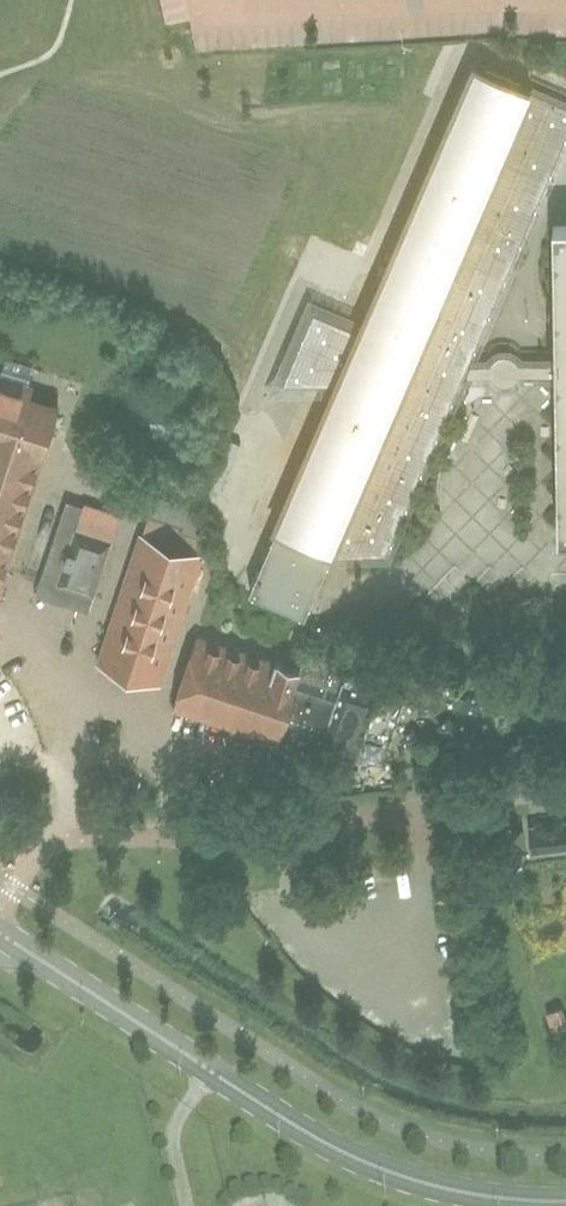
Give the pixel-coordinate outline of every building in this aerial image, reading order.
[(250,588),(305,612),(330,556),(387,555),(463,377),(556,375),(558,533),(565,533),(565,220),(554,221),(556,362),(469,364),(565,137),(565,105),(532,90),(476,66),(362,329),(312,307),(281,379),(340,379),(277,526),(250,588)] [(349,140),(308,233),(361,256),(402,163),(349,140)] [(56,408),(28,399),(31,390),(0,380),(0,582),(56,408)] [(110,541),(73,529),(56,584),(93,595),(110,541)] [(138,535),(97,663),(161,683),(202,555),(138,535)] [(301,668),(299,667),(196,635),(173,707),(232,726),(230,733),(276,748),(279,738),(301,668)] [(404,705),(401,699),(401,698),(376,690),(382,672),(381,671),(385,660),(374,657),(376,652),(353,644),(347,661),(305,647),(299,667),(301,668),(279,738),(320,751),(323,744),(357,754),(365,729),(389,736),(389,735),(396,732),(396,730),(393,724),(397,710),(404,707),(404,705)] [(438,699),(419,699),(419,717),(438,717),(438,699)] [(532,852),(565,847),(565,820),(529,824),(532,852)]
